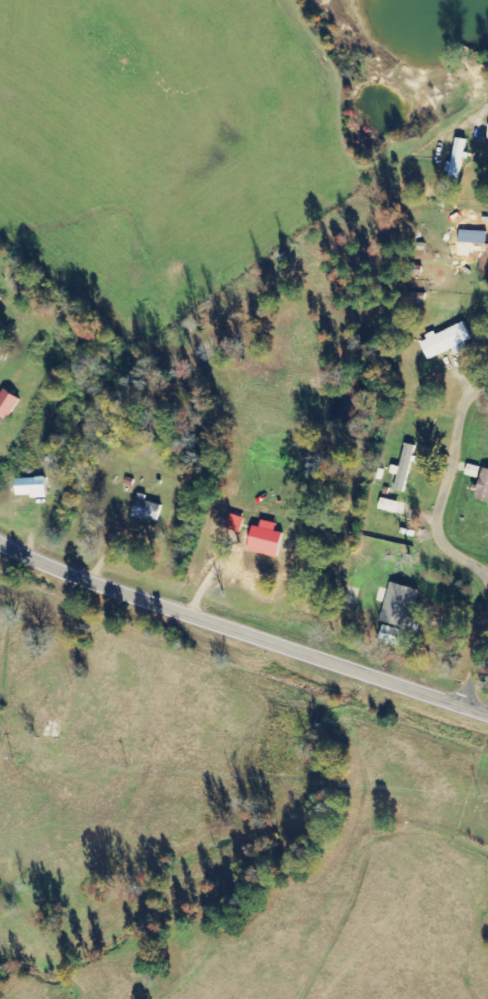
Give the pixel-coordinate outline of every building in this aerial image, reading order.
[(467,140),(457,138),(451,163),(447,162),(445,172),(450,173),(448,182),(457,184),(467,140)] [(481,257),(480,270),(487,270),(487,244),(469,244),(469,257),(481,257)] [(435,335),(435,334),(420,340),(429,360),(453,349),(456,356),(469,350),(466,341),(472,339),(465,322),(435,335)] [(21,399),(4,389),(0,396),(0,414),(8,419),(21,399)] [(394,490),(404,492),(416,446),(406,443),(394,490)] [(465,475),(478,478),(480,467),(468,464),(465,475)] [(482,468),(477,500),(487,502),(487,469),(482,468)] [(17,479),(18,497),(47,497),(47,478),(17,479)] [(147,495),(138,493),(133,517),(158,522),(162,505),(145,501),(147,495)] [(379,510),(400,514),(402,503),(381,499),(379,510)] [(244,519),(230,514),(225,528),(239,533),(244,519)] [(248,551),(278,558),(284,533),(275,531),(277,524),(262,521),(260,528),(253,526),(248,551)] [(407,627),(415,588),(388,583),(380,622),(407,627)] [(379,643),(407,649),(411,632),(383,626),(379,643)]
